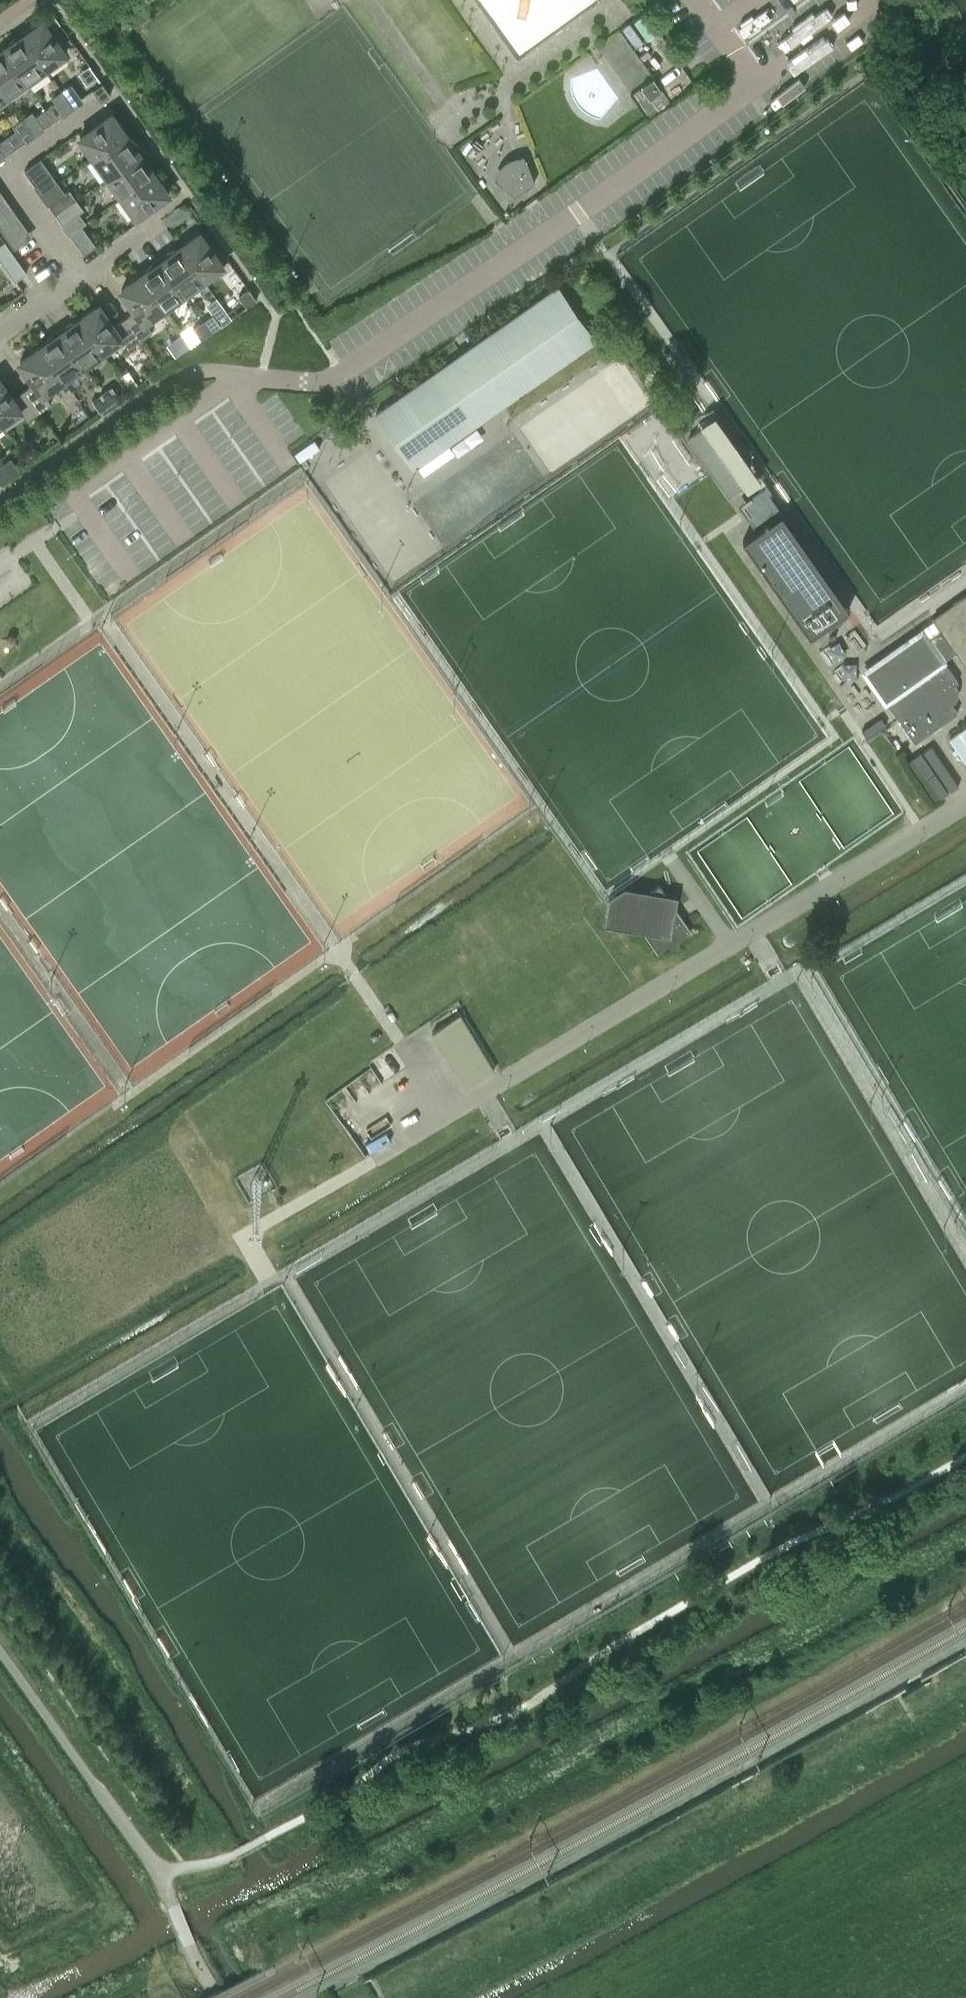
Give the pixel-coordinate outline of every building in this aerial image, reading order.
[(22,34),(46,67),(66,53),(57,40),(55,36),(52,34),(42,20),(37,24),(29,27),(30,29),(22,34)] [(3,48),(26,81),(46,67),(22,34),(15,40),(13,38),(8,45),(3,48)] [(3,48),(0,50),(0,86),(7,95),(26,81),(3,48)] [(662,89),(657,83),(653,77),(641,86),(650,98),(662,89)] [(110,93),(102,82),(93,89),(101,100),(110,93)] [(55,101),(45,108),(53,119),(63,112),(55,101)] [(53,119),(45,108),(36,115),(44,126),(53,119)] [(94,156),(127,133),(112,113),(80,136),(94,156)] [(16,129),(6,136),(14,147),(24,140),(16,129)] [(135,145),(137,144),(130,138),(127,133),(94,156),(108,176),(141,153),(135,145)] [(6,136),(0,140),(0,148),(4,154),(14,147),(6,136)] [(122,196),(155,172),(151,168),(148,159),(146,161),(141,153),(108,176),(122,196)] [(24,169),(35,184),(51,172),(41,158),(24,169)] [(496,180),(515,195),(535,181),(526,158),(520,159),(515,160),(510,162),(506,166),(502,169),(498,174),(496,179),(496,180)] [(155,172),(122,196),(136,216),(169,192),(155,172)] [(67,205),(77,198),(70,188),(49,204),(56,213),(67,205)] [(67,205),(56,213),(63,223),(74,215),(67,205)] [(81,224),(70,233),(84,253),(96,244),(81,224)] [(200,232),(180,246),(203,279),(223,265),(200,232)] [(0,258),(12,250),(5,240),(0,244),(0,258)] [(184,293),(203,279),(180,246),(175,250),(167,253),(168,255),(160,260),(184,293)] [(16,279),(27,271),(12,250),(0,258),(0,259),(15,280),(16,279)] [(141,274),(164,307),(184,293),(160,260),(153,266),(151,264),(145,271),(141,274)] [(125,317),(140,339),(152,330),(145,321),(164,307),(141,274),(121,289),(136,309),(125,317)] [(414,467),(596,339),(597,338),(582,318),(557,282),(471,343),(374,411),(414,467)] [(239,295),(247,306),(256,299),(248,288),(239,295)] [(218,321),(221,324),(232,316),(219,299),(208,307),(213,313),(218,321)] [(140,339),(125,317),(114,325),(99,304),(79,318),(102,351),(121,337),(128,347),(140,339)] [(203,320),(211,331),(221,324),(218,321),(213,313),(203,320)] [(59,332),(83,365),(102,351),(79,318),(74,322),(66,325),(67,327),(59,332)] [(211,331),(203,320),(193,327),(201,338),(211,331)] [(191,345),(201,338),(193,327),(191,324),(181,331),(182,332),(191,345)] [(52,338),(50,336),(45,343),(40,346),(63,379),(83,365),(59,332),(52,338)] [(182,332),(167,344),(176,357),(191,345),(182,332)] [(24,389),(39,411),(51,402),(44,392),(63,379),(40,346),(20,361),(35,381),(24,389)] [(121,375),(129,388),(138,383),(129,369),(121,375)] [(1,423),(20,409),(27,419),(39,411),(24,389),(13,397),(0,379),(0,422),(1,423)] [(112,385),(102,392),(110,403),(120,397),(112,385)] [(110,403),(102,392),(92,399),(100,410),(110,403)] [(747,488),(762,477),(716,411),(700,422),(703,426),(686,437),(728,497),(745,485),(747,488)] [(11,457),(1,464),(9,475),(19,468),(11,457)] [(1,464),(0,464),(0,481),(9,475),(1,464)] [(810,635),(818,629),(849,607),(782,511),(750,533),(742,539),(810,635)] [(941,628),(956,650),(965,664),(965,595),(933,618),(941,628)] [(943,660),(956,650),(941,628),(927,638),(922,631),(866,671),(915,741),(958,711),(952,702),(955,700),(957,697),(958,690),(957,686),(955,683),(958,681),(943,660)] [(665,893),(659,885),(651,890),(637,888),(635,901),(627,907),(633,916),(630,929),(644,931),(658,952),(668,944),(678,946),(680,936),(691,929),(676,909),(678,895),(665,893)] [(635,901),(637,888),(621,887),(608,897),(603,923),(630,929),(633,916),(627,907),(635,901)]
